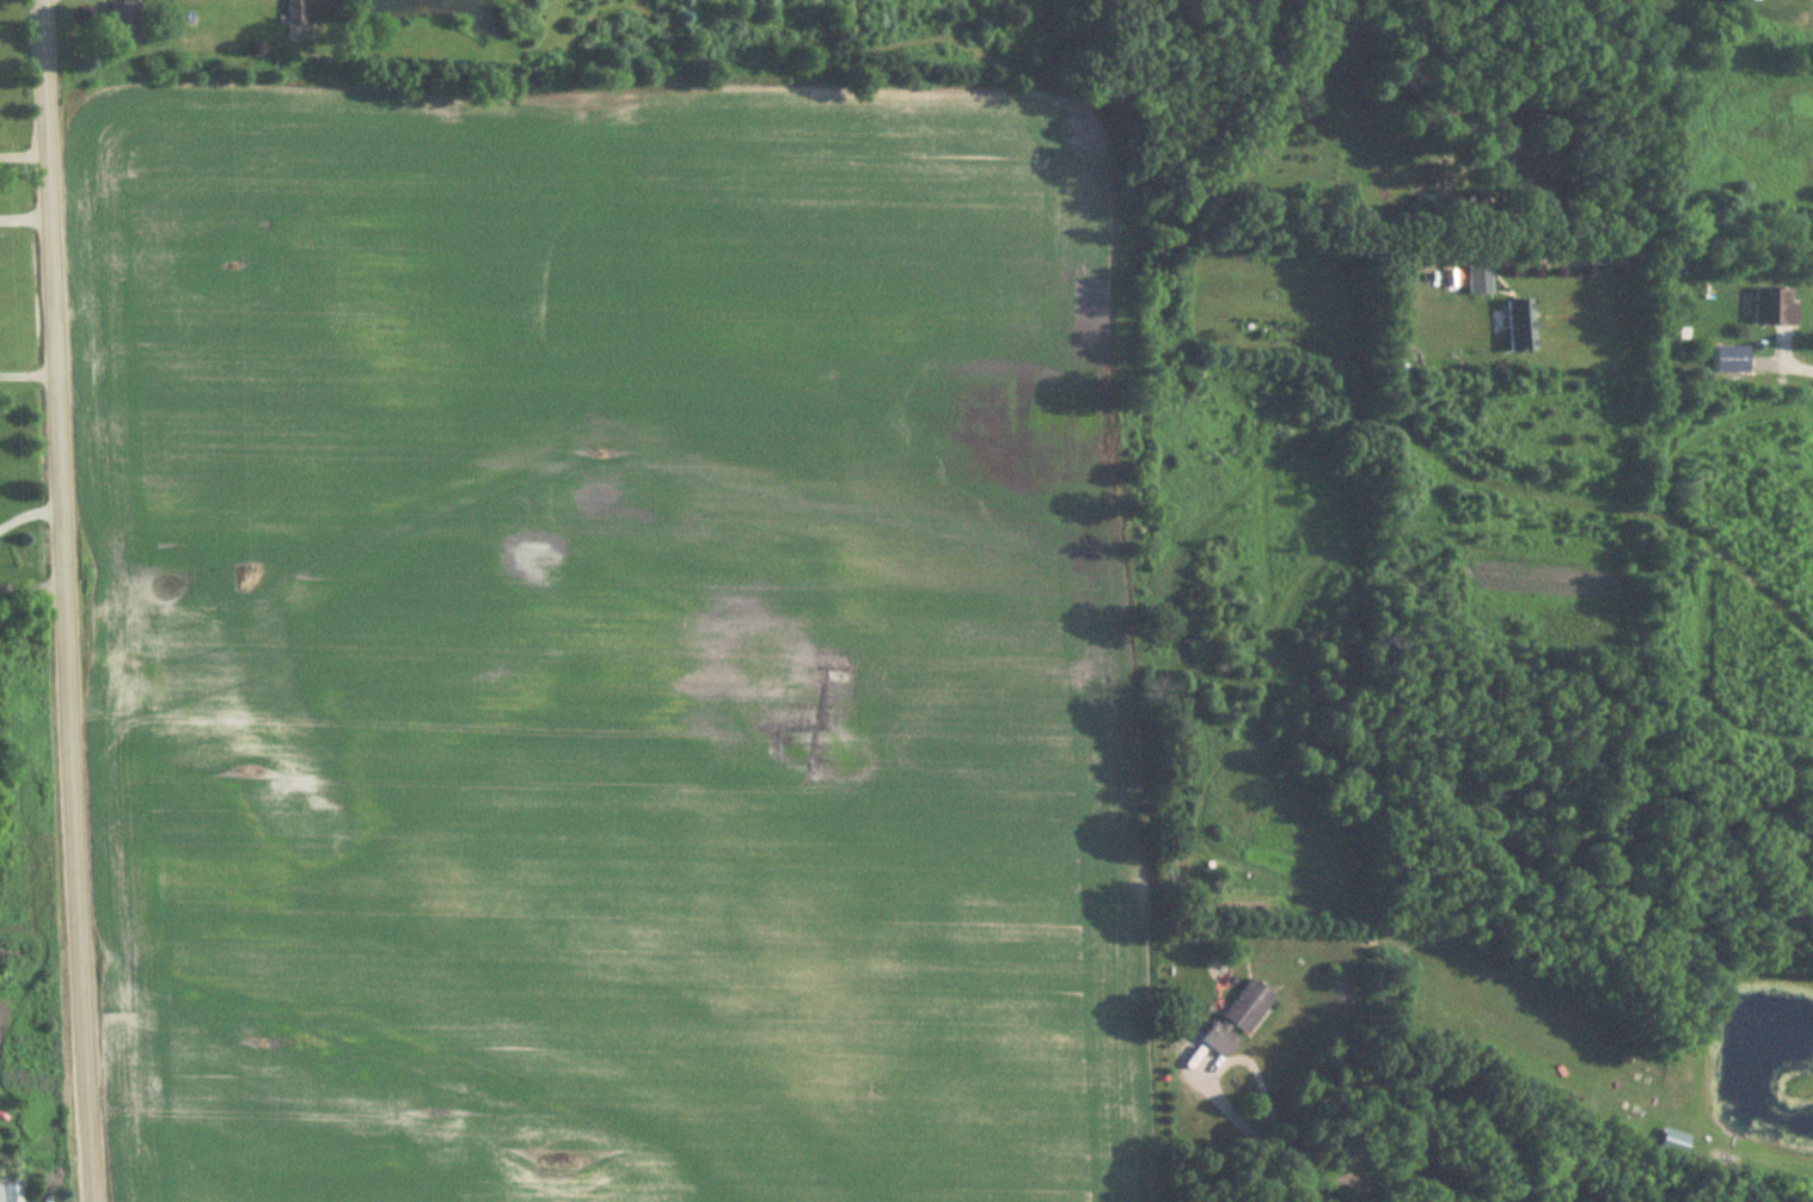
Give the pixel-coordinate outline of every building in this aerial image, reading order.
[(289,26),(303,26),(303,1),(289,1),(289,26)] [(108,4),(108,47),(137,47),(137,4),(108,4)] [(1470,271),(1470,296),(1490,296),(1490,271),(1470,271)] [(1754,326),(1795,326),(1796,289),(1754,289),(1754,326)] [(1510,353),(1537,352),(1535,301),(1507,302),(1510,353)] [(1276,996),(1248,977),(1204,1043),(1227,1059),(1242,1036),(1247,1040),(1276,996)] [(1691,1136),(1664,1129),(1659,1148),(1686,1155),(1691,1136)] [(16,1182),(0,1182),(0,1201),(16,1201),(16,1182)]
